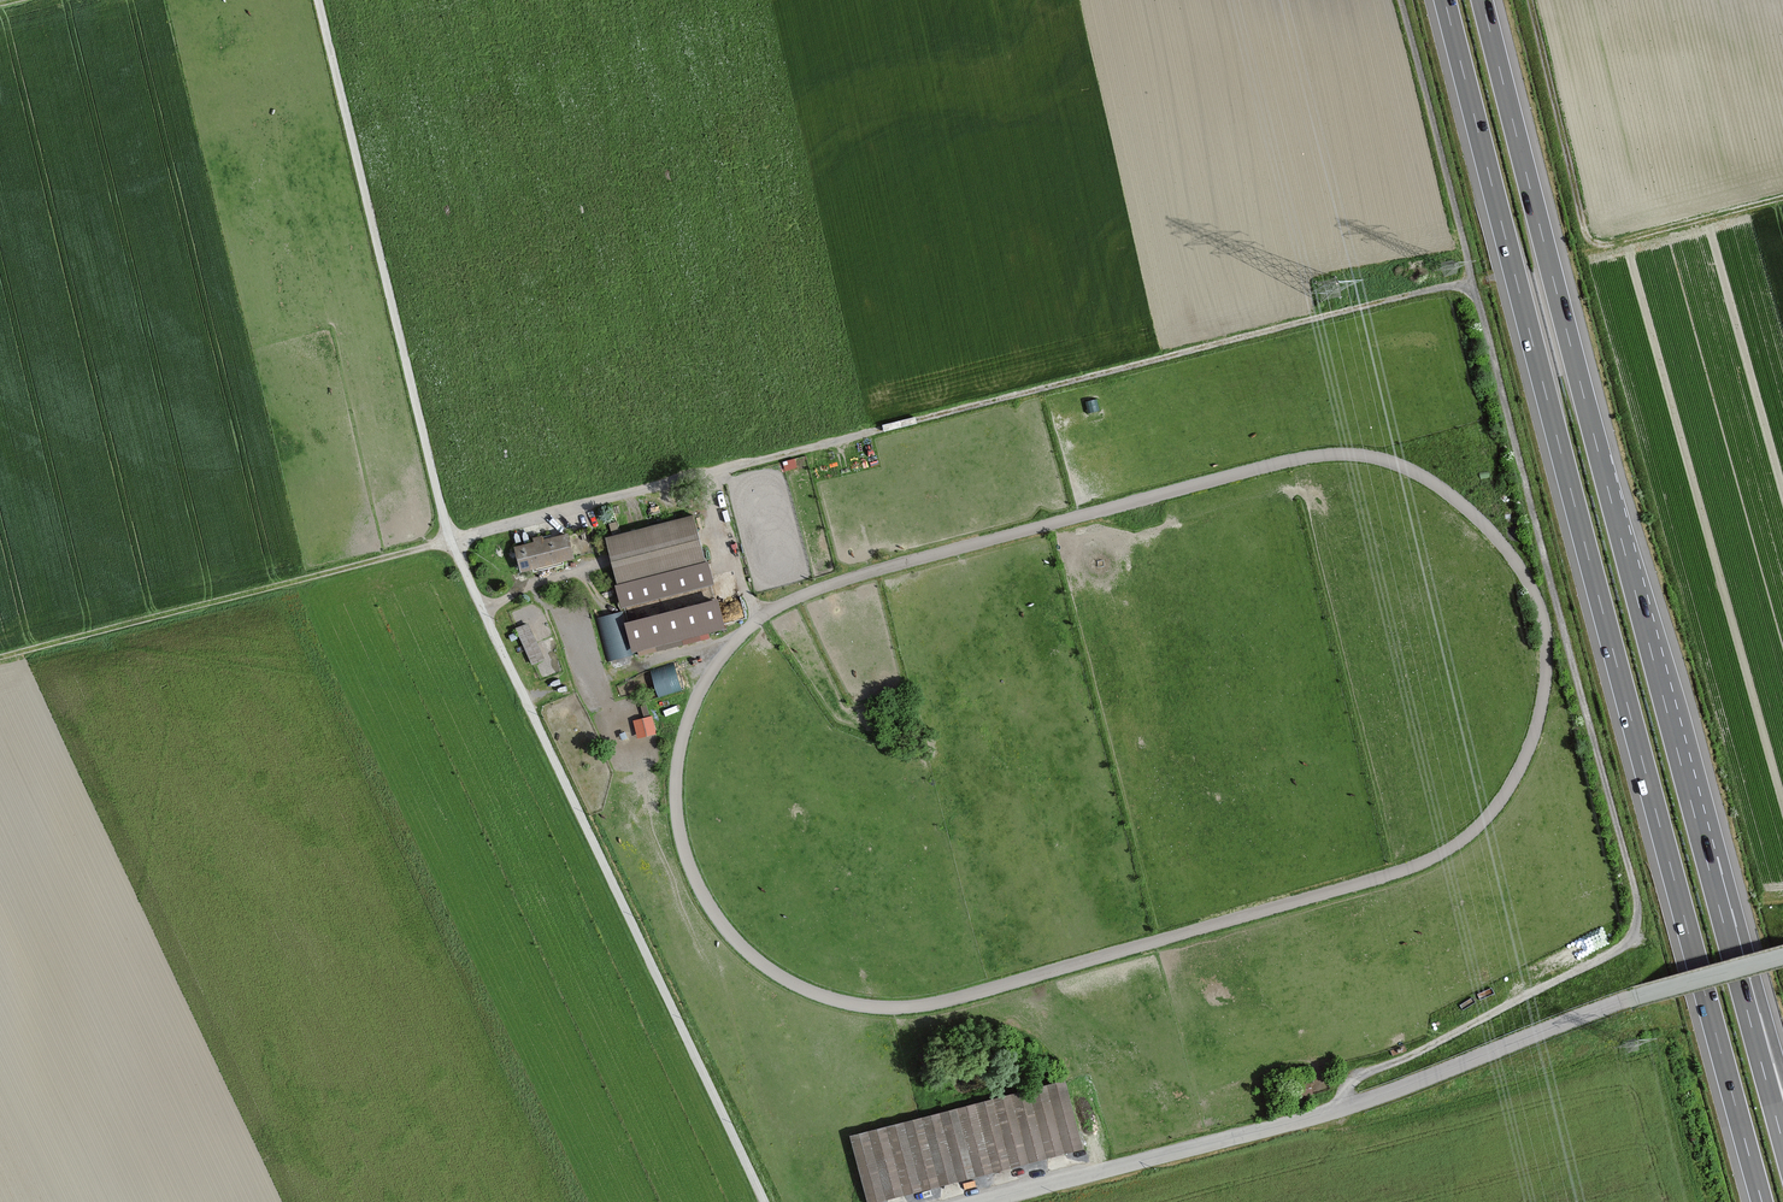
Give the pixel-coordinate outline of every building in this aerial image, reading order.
[(693,516),(606,539),(618,583),(704,561),(693,516)] [(572,558),(567,536),(516,548),(522,570),(572,558)] [(722,627),(704,561),(618,583),(636,650),(722,627)] [(517,625),(532,663),(548,656),(533,619),(517,625)] [(660,695),(686,687),(677,660),(651,669),(660,695)] [(654,713),(634,718),(639,736),(658,731),(654,713)] [(1070,1080),(855,1135),(873,1201),(881,1201),(1088,1149),(1070,1080)]
